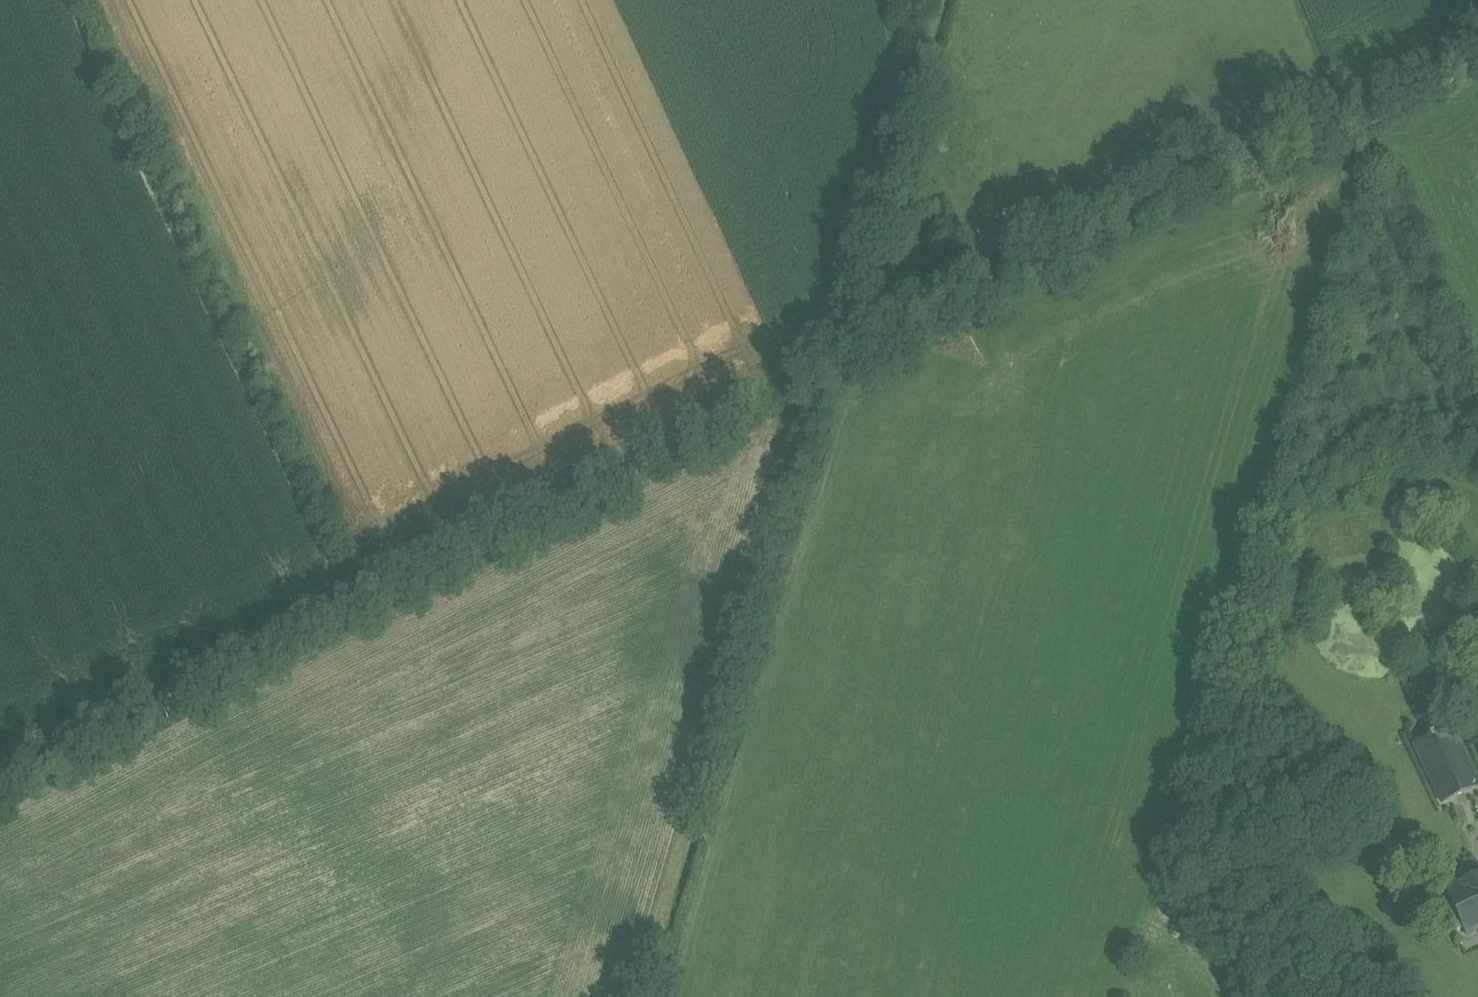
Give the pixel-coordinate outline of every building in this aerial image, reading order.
[(1456,734),(1409,752),(1432,813),(1477,795),(1477,788),(1456,734)] [(1448,894),(1467,939),(1477,934),(1477,881),(1448,894)]
